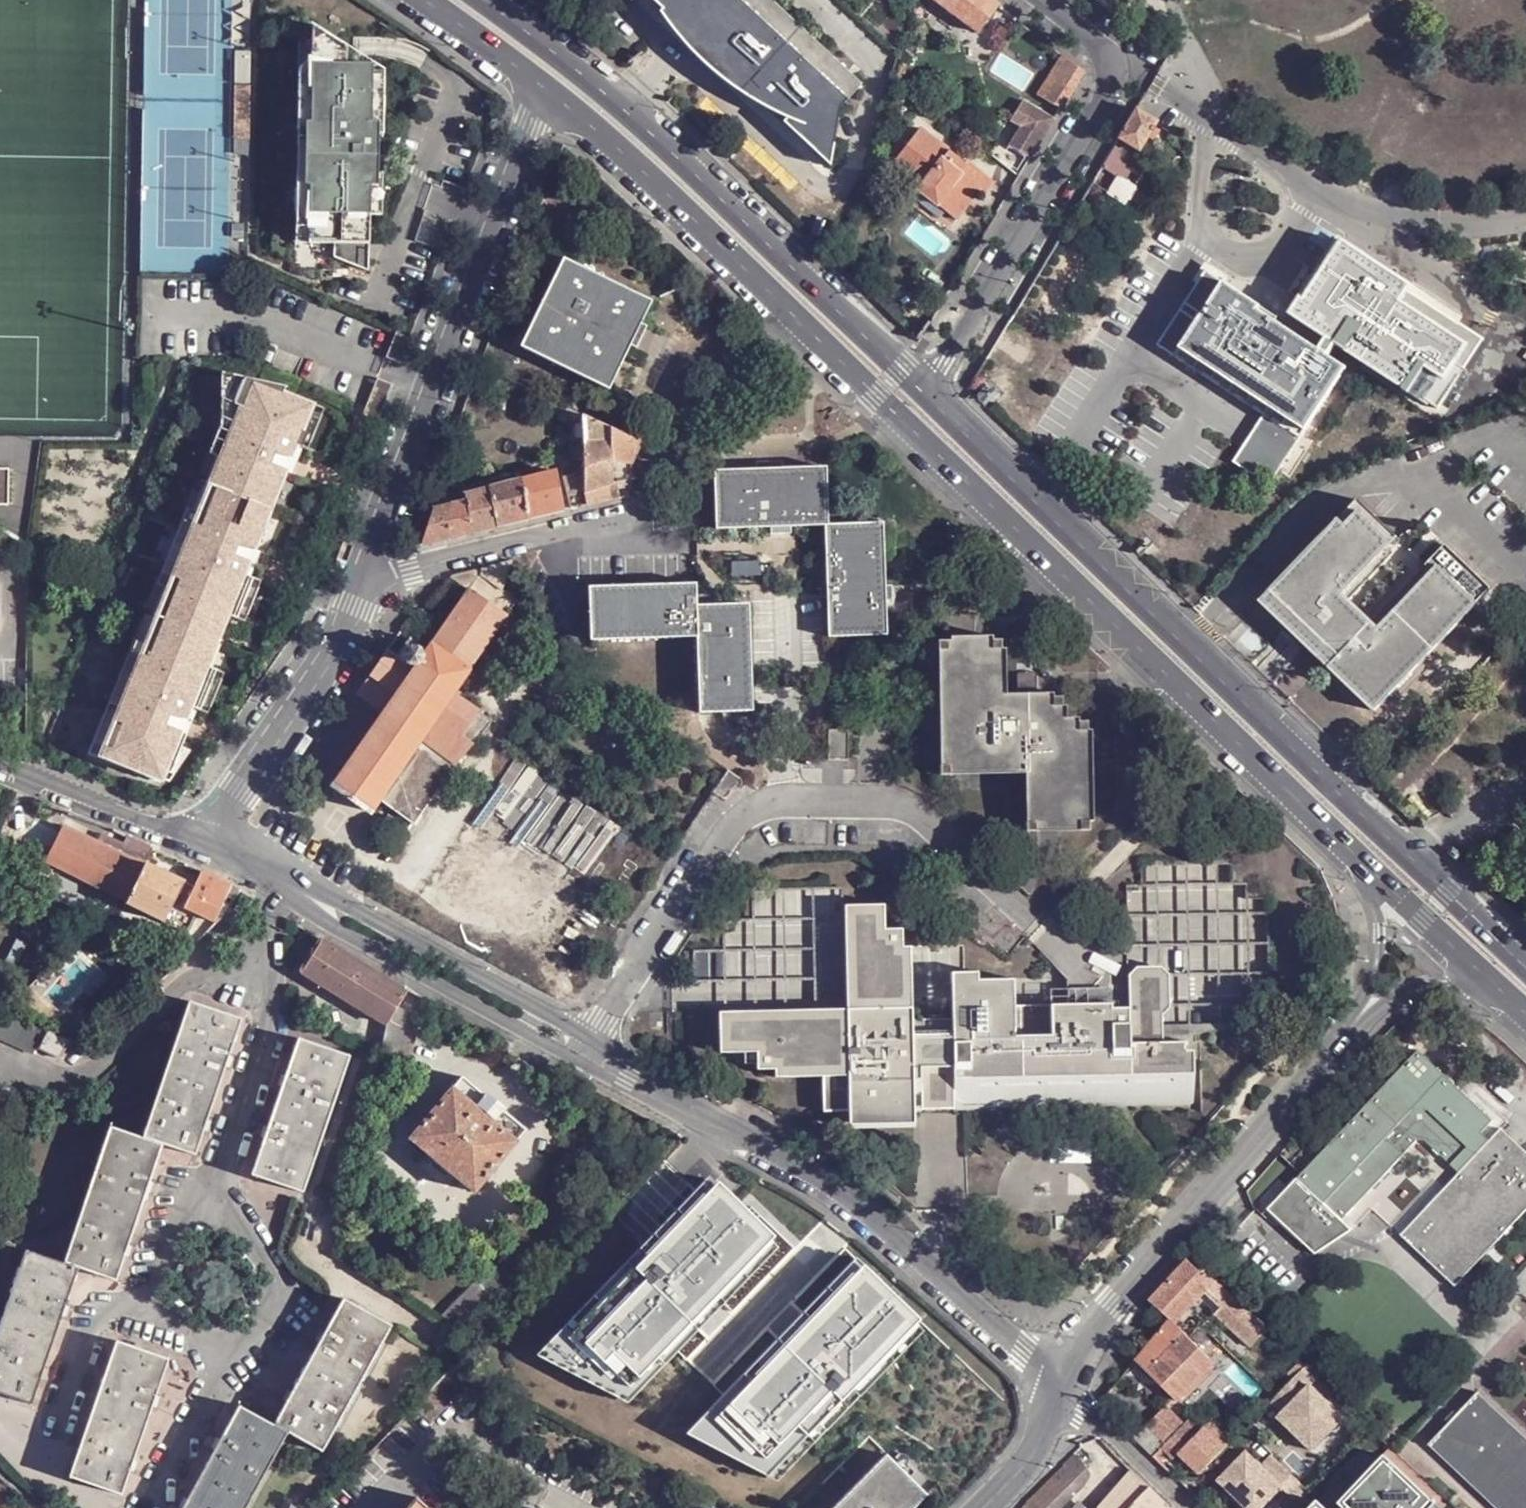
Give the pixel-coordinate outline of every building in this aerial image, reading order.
[(772,0),(650,0),(830,167),(839,109),(863,84),(772,0)] [(978,33),(1000,5),(994,0),(937,0),(978,33)] [(352,45),(329,30),(326,65),(322,124),(318,123),(317,129),(313,179),(313,185),(319,185),(314,239),(339,242),(338,255),(369,271),(371,214),(373,185),(380,186),(380,173),(382,133),(382,121),(375,121),(377,71),(378,63),(351,62),(352,45)] [(910,33),(905,49),(917,53),(922,36),(910,33)] [(1073,62),(1049,43),(1043,55),(1066,71),(1073,62)] [(990,74),(1019,85),(1027,66),(998,54),(990,74)] [(1073,62),(1066,71),(1049,101),(1062,109),(1086,72),(1073,62)] [(322,124),(326,65),(314,75),(310,128),(317,129),(318,123),(322,124)] [(389,71),(377,71),(375,121),(382,121),(382,133),(386,133),(389,71)] [(249,85),(234,86),(234,121),(250,120),(249,85)] [(1140,106),(1121,136),(1133,145),(1142,150),(1161,119),(1140,106)] [(1018,148),(1033,158),(1052,126),(1038,117),(1024,109),(1015,124),(1028,133),(1018,148)] [(250,120),(234,121),(235,139),(249,139),(250,120)] [(975,189),(980,193),(986,197),(995,183),(969,162),(966,167),(920,131),(893,167),(921,189),(919,193),(952,218),(975,189)] [(1121,136),(1118,144),(1130,152),(1133,145),(1121,136)] [(1109,158),(1104,166),(1121,177),(1125,178),(1129,173),(1128,172),(1109,158)] [(385,173),(380,173),(380,186),(373,185),(371,214),(383,215),(385,173)] [(1125,178),(1121,177),(1112,192),(1128,203),(1137,186),(1125,178)] [(313,179),(306,179),(301,238),(314,239),(319,185),(313,185),(313,179)] [(980,193),(975,189),(952,218),(958,223),(980,193)] [(1334,242),(1292,316),(1449,403),(1490,328),(1334,242)] [(615,381),(633,334),(642,309),(650,288),(560,254),(525,346),(615,381)] [(1303,442),(1308,433),(1184,350),(1229,285),(1230,283),(1211,271),(1160,345),(1263,414),(1300,440),(1303,442)] [(1184,350),(1308,433),(1345,379),(1274,331),(1280,321),(1229,285),(1184,350)] [(642,309),(633,334),(642,335),(651,311),(642,309)] [(141,656),(103,748),(166,771),(177,746),(181,748),(186,734),(166,726),(171,713),(192,722),(196,710),(211,669),(202,666),(213,640),(224,613),(231,617),(247,578),(254,564),(232,555),(238,542),(254,550),(270,510),(285,470),(270,463),(276,450),(297,458),(307,432),(302,430),(312,404),(242,378),(232,405),(240,408),(224,448),(231,450),(216,490),(200,528),(193,526),(172,578),(180,581),(163,620),(147,659),(141,656)] [(378,423),(392,385),(376,378),(362,417),(378,423)] [(1269,484),(1300,440),(1263,414),(1235,462),(1269,484)] [(584,416),(586,492),(615,486),(622,483),(632,462),(641,445),(584,416)] [(292,472),(297,458),(276,450),(270,463),(285,470),(292,472)] [(753,452),(754,461),(780,461),(780,452),(753,452)] [(780,461),(754,461),(712,462),(712,522),(770,520),(789,520),(825,521),(827,630),(881,628),(879,516),(825,516),(823,461),(780,461)] [(568,511),(557,473),(521,483),(531,519),(568,511)] [(574,477),(565,478),(570,499),(578,495),(574,477)] [(531,519),(521,483),(490,490),(500,528),(531,519)] [(586,492),(590,506),(609,501),(610,495),(615,495),(615,486),(586,492)] [(433,490),(430,501),(437,503),(441,494),(433,490)] [(467,503),(474,533),(500,528),(490,490),(465,496),(467,503)] [(1397,538),(1358,499),(1264,596),(1287,611),(1288,608),(1349,646),(1329,667),(1375,711),(1494,587),(1448,549),(1368,626),(1345,603),(1393,554),(1387,548),(1397,538)] [(450,507),(451,540),(474,533),(467,503),(450,507)] [(435,511),(421,547),(451,540),(450,507),(435,511)] [(1413,536),(1411,532),(1402,535),(1406,541),(1413,536)] [(254,564),(259,551),(254,550),(238,542),(232,555),(254,564)] [(521,566),(519,558),(454,577),(471,590),(472,588),(509,615),(519,600),(506,591),(512,570),(521,566)] [(695,600),(694,577),(588,585),(591,638),(697,633),(702,708),(754,706),(747,596),(717,597),(695,600)] [(717,597),(694,577),(695,600),(717,597)] [(231,617),(243,622),(259,584),(247,578),(231,617)] [(470,670),(509,615),(472,588),(471,590),(434,645),(470,670)] [(399,656),(416,669),(429,650),(412,638),(399,656)] [(956,642),(945,643),(948,778),(1035,776),(1038,835),(1095,833),(1096,824),(1099,824),(1097,733),(1093,732),(1093,725),(1088,725),(1086,719),(1075,718),(1074,706),(1069,706),(1067,697),(1064,696),(1062,693),(1012,693),(1009,649),(1006,649),(1006,641),(998,641),(997,638),(956,640),(956,642)] [(370,813),(371,811),(378,802),(453,695),(470,670),(434,645),(429,650),(416,669),(385,713),(333,784),(333,786),(370,813)] [(359,693),(385,713),(416,669),(399,656),(390,649),(359,693)] [(222,674),(211,669),(196,710),(207,714),(222,674)] [(453,695),(378,802),(415,828),(488,720),(453,695)] [(186,734),(192,722),(171,713),(166,726),(186,734)] [(853,736),(833,737),(832,767),(853,767),(853,736)] [(740,787),(747,778),(731,768),(716,789),(726,796),(734,782),(740,787)] [(123,842),(107,834),(102,846),(96,842),(63,826),(45,861),(41,870),(49,874),(53,865),(126,902),(145,863),(152,848),(126,835),(123,842)] [(107,834),(101,831),(96,842),(102,846),(107,834)] [(1140,857),(1140,958),(1159,958),(1159,946),(1185,946),(1185,974),(1203,974),(1203,990),(1256,990),(1256,969),(1268,969),(1268,921),(1249,921),(1249,882),(1231,882),(1231,857),(1140,857)] [(230,885),(191,867),(183,881),(145,863),(126,902),(126,904),(163,922),(186,932),(197,913),(212,921),(230,885)] [(1194,1057),(1185,1057),(1185,1052),(1188,1052),(1188,1048),(1164,1048),(1163,1021),(1170,1015),(1170,981),(1162,973),(1150,972),(1139,973),(1131,981),(1130,951),(1054,954),(1054,972),(1069,985),(1070,1010),(1015,1011),(1015,986),(978,987),(978,978),(951,979),(952,1013),(952,1031),(943,1031),(942,1021),(929,1021),(929,1031),(912,1032),(910,952),(885,952),(883,911),(844,912),(847,1016),(720,1020),(721,1060),(758,1058),(758,1077),(776,1076),(776,1084),(824,1082),(825,1118),(849,1117),(850,1137),(916,1134),(916,1116),(924,1116),(924,1114),(954,1114),(954,1120),(1043,1118),(1195,1114),(1194,1057)] [(403,991),(395,986),(321,940),(301,971),(386,1024),(398,1007),(409,989),(406,988),(403,991)] [(189,1001),(143,1139),(162,1146),(195,1157),(210,1111),(226,1061),(240,1019),(189,1001)] [(398,1007),(386,1024),(380,1051),(409,1057),(414,1034),(422,1020),(398,1007)] [(34,1054),(36,1048),(62,1060),(70,1042),(0,1009),(0,1038),(34,1054)] [(348,1056),(297,1039),(284,1076),(265,1134),(251,1175),(303,1192),(348,1056)] [(1459,1151),(1474,1136),(1475,1135),(1480,1129),(1492,1117),(1416,1044),(1296,1174),(1331,1208),(1414,1119),(1425,1119),(1459,1151)] [(462,1078),(409,1139),(432,1158),(439,1163),(443,1167),(450,1172),(474,1192),(525,1131),(503,1112),(504,1110),(487,1095),(485,1097),(462,1078)] [(1423,1136),(1458,1170),(1468,1160),(1459,1151),(1425,1119),(1414,1119),(1331,1208),(1340,1217),(1415,1136),(1423,1136)] [(110,1127),(62,1265),(77,1271),(114,1283),(133,1231),(148,1184),(162,1146),(143,1139),(110,1127)] [(1458,1170),(1399,1232),(1454,1284),(1525,1208),(1525,1152),(1500,1127),(1458,1170)] [(1480,1129),(1475,1135),(1483,1143),(1489,1137),(1480,1129)] [(1474,1136),(1459,1151),(1468,1160),(1482,1145),(1474,1136)] [(680,1219),(549,1351),(625,1390),(768,1245),(772,1241),(746,1215),(742,1220),(705,1182),(674,1213),(680,1219)] [(680,1219),(674,1213),(533,1356),(626,1403),(775,1252),(768,1245),(625,1390),(549,1351),(680,1219)] [(62,1265),(25,1252),(0,1322),(0,1396),(29,1406),(44,1364),(62,1315),(77,1271),(62,1265)] [(1207,1277),(1188,1259),(1150,1301),(1170,1320),(1205,1283),(1210,1277),(1208,1275),(1207,1277)] [(920,1336),(913,1329),(778,1469),(703,1430),(855,1276),(886,1305),(892,1299),(854,1262),(686,1434),(778,1482),(920,1336)] [(484,1276),(443,1316),(463,1337),(505,1296),(484,1276)] [(778,1469),(913,1329),(918,1324),(892,1299),(886,1305),(855,1276),(703,1430),(778,1469)] [(1210,1277),(1205,1283),(1221,1298),(1226,1292),(1210,1277)] [(1266,1329),(1226,1292),(1221,1298),(1210,1309),(1250,1345),(1266,1329)] [(273,1426),(286,1434),(320,1453),(389,1327),(341,1300),(319,1341),(295,1386),(273,1426)] [(1216,1362),(1170,1320),(1169,1322),(1137,1360),(1178,1401),(1216,1362)] [(114,1345),(68,1481),(119,1498),(139,1442),(154,1396),(166,1361),(114,1345)] [(1319,1379),(1308,1367),(1273,1402),(1284,1413),(1280,1418),(1314,1451),(1346,1418),(1312,1386),(1319,1379)] [(1113,1387),(1099,1402),(1103,1405),(1117,1390),(1113,1387)] [(1479,1390),(1427,1444),(1494,1507),(1525,1507),(1525,1435),(1479,1390)] [(286,1434),(273,1426),(238,1408),(216,1447),(188,1499),(183,1507),(245,1507),(286,1434)] [(1135,1441),(1154,1460),(1164,1450),(1167,1452),(1176,1460),(1181,1456),(1202,1476),(1225,1452),(1204,1431),(1199,1436),(1188,1425),(1184,1428),(1165,1411),(1135,1441)] [(1207,1427),(1204,1431),(1225,1452),(1229,1448),(1207,1427)] [(1167,1452),(1164,1450),(1154,1460),(1157,1463),(1167,1452)] [(1311,1494),(1273,1456),(1262,1468),(1247,1453),(1219,1481),(1246,1507),(1263,1507),(1282,1489),(1299,1506),(1311,1494)] [(887,1454),(885,1456),(926,1497),(928,1496),(912,1480),(887,1454)] [(885,1456),(833,1507),(916,1507),(926,1497),(885,1456)] [(1386,1457),(1336,1507),(1439,1507),(1386,1457)] [(1087,1474),(1074,1461),(1037,1498),(1028,1507),(1052,1507),(1087,1474)] [(1151,1488),(1149,1490),(1131,1507),(1170,1507),(1151,1488)] [(409,1507),(430,1507),(418,1498),(409,1507)]
